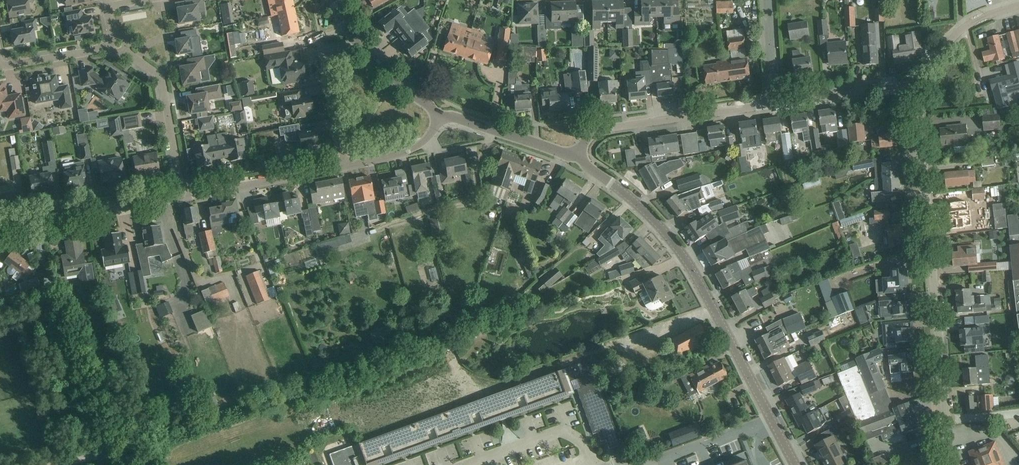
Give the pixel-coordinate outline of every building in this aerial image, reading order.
[(6,0),(9,18),(19,16),(30,14),(28,3),(34,2),(34,0),(9,0),(6,0)] [(178,9),(179,17),(178,18),(179,24),(184,23),(184,22),(199,20),(197,9),(204,8),(202,0),(193,0),(185,1),(186,8),(178,9)] [(271,16),(294,11),(292,0),(268,0),(271,16)] [(634,10),(634,20),(635,25),(649,24),(649,17),(656,16),(656,0),(641,0),(641,10),(634,10)] [(656,16),(664,16),(664,24),(679,23),(678,9),(671,9),(671,0),(656,0),(656,16)] [(607,1),(592,2),(592,12),(593,29),(600,29),(600,22),(608,22),(607,1)] [(622,1),(607,1),(608,22),(616,22),(616,28),(623,28),(622,11),(622,1)] [(551,14),(545,14),(546,25),(546,29),(560,29),(560,23),(576,22),(575,13),(575,6),(575,2),(567,2),(551,3),(551,13),(551,14)] [(733,2),(716,3),(717,13),(733,12),(733,2)] [(537,3),(517,4),(518,24),(538,23),(538,13),(537,3)] [(230,4),(221,5),(224,25),(233,23),(230,4)] [(394,10),(379,23),(380,25),(379,26),(384,32),(385,31),(387,33),(392,28),(399,37),(421,19),(424,17),(424,7),(414,11),(413,10),(408,14),(402,19),(395,11),(394,10)] [(854,7),(845,7),(846,27),(855,27),(854,7)] [(883,9),(875,9),(876,22),(884,21),(883,9)] [(81,10),(64,13),(66,24),(67,27),(72,26),(74,35),(93,31),(91,16),(90,16),(83,18),(81,10)] [(294,11),(271,16),(276,38),(289,35),(299,33),(294,11)] [(22,28),(12,30),(14,45),(35,41),(33,31),(37,30),(36,27),(35,19),(21,22),(22,28)] [(421,19),(399,37),(406,45),(403,47),(411,57),(420,50),(420,51),(425,48),(424,47),(427,44),(419,35),(428,28),(421,19)] [(825,20),(818,21),(819,35),(827,34),(825,20)] [(807,22),(788,25),(790,40),(810,37),(807,22)] [(869,25),(862,25),(863,47),(863,55),(864,65),(871,64),(878,64),(877,46),(879,46),(879,36),(878,24),(869,25)] [(546,25),(537,25),(538,42),(546,42),(546,29),(546,25)] [(448,34),(443,51),(462,57),(469,37),(466,37),(469,30),(459,27),(456,37),(448,34)] [(500,27),(497,48),(508,49),(510,29),(500,27)] [(181,39),(175,40),(178,55),(192,52),(191,42),(198,41),(195,29),(180,32),(181,39)] [(632,30),(623,30),(623,47),(632,47),(632,36),(632,30)] [(1006,33),(1012,53),(1013,57),(1018,55),(1018,30),(1006,33)] [(593,31),(584,32),(584,47),(593,46),(593,31)] [(905,46),(893,48),(894,52),(895,62),(916,59),(915,54),(922,53),(920,33),(910,34),(904,35),(905,46)] [(991,50),(983,52),(985,62),(993,60),(993,61),(1003,59),(1005,58),(999,36),(988,38),(991,50)] [(469,37),(462,57),(487,64),(490,55),(493,45),(480,41),(469,37)] [(744,37),(728,39),(729,50),(744,48),(744,47),(746,46),(744,37)] [(838,45),(828,46),(828,53),(829,63),(841,62),(841,64),(848,64),(847,54),(846,46),(845,41),(837,42),(838,45)] [(282,43),(262,46),(264,55),(284,52),(282,43)] [(521,47),(521,54),(530,55),(529,62),(536,63),(536,47),(521,47)] [(588,53),(588,81),(598,81),(598,54),(598,47),(596,47),(588,47),(588,53)] [(665,48),(648,48),(649,60),(649,71),(650,71),(651,83),(655,82),(657,97),(674,95),(673,85),(673,83),(672,83),(670,65),(677,65),(678,77),(684,76),(683,64),(681,49),(680,49),(665,48)] [(545,49),(537,50),(538,62),(546,61),(546,54),(545,49)] [(800,50),(792,51),(794,60),(793,60),(795,74),(812,72),(810,62),(810,58),(801,59),(800,50)] [(284,52),(264,55),(267,70),(270,70),(279,68),(282,84),(289,83),(299,81),(299,79),(306,78),(306,77),(308,75),(307,70),(305,69),(304,62),(292,64),(291,61),(292,61),(291,51),(284,52)] [(189,66),(180,68),(183,84),(193,83),(200,82),(210,80),(208,70),(215,60),(214,55),(203,56),(197,58),(193,58),(188,59),(189,66)] [(738,59),(726,61),(729,81),(750,78),(747,58),(738,59)] [(718,65),(704,67),(706,84),(729,81),(726,61),(717,62),(718,65)] [(990,81),(992,90),(993,89),(998,108),(1010,105),(1007,94),(1018,91),(1018,61),(1008,64),(1005,65),(1008,76),(990,81)] [(509,64),(508,84),(514,84),(514,88),(515,95),(514,96),(515,110),(516,109),(516,112),(523,111),(523,109),(530,108),(529,94),(528,84),(522,85),(522,83),(520,81),(519,80),(517,78),(517,70),(516,70),(517,64),(509,64)] [(93,69),(79,71),(81,81),(82,86),(96,84),(103,89),(101,91),(108,96),(110,93),(116,98),(120,92),(122,94),(123,93),(129,85),(116,76),(118,73),(111,69),(103,79),(93,72),(93,69)] [(585,70),(571,72),(573,93),(587,91),(585,70)] [(636,77),(625,79),(626,94),(628,94),(629,100),(646,99),(644,86),(651,86),(651,83),(650,71),(649,71),(643,72),(640,72),(635,73),(636,77)] [(55,75),(31,80),(33,90),(35,103),(59,99),(61,109),(71,107),(69,95),(67,85),(58,87),(55,75)] [(240,84),(236,84),(240,96),(242,96),(255,94),(252,80),(240,83),(240,84)] [(616,82),(598,83),(599,90),(599,94),(600,104),(616,102),(614,89),(617,88),(616,82)] [(7,110),(9,118),(24,116),(22,104),(20,94),(6,96),(4,84),(0,85),(0,112),(7,110)] [(186,97),(185,97),(185,98),(186,103),(188,112),(190,111),(190,114),(196,113),(200,112),(206,111),(209,111),(207,100),(207,98),(210,97),(210,99),(213,99),(221,98),(219,84),(208,86),(209,93),(197,95),(187,97),(186,97)] [(556,88),(540,90),(541,96),(542,106),(549,105),(550,111),(569,108),(568,98),(567,93),(557,95),(556,88)] [(287,93),(279,95),(281,108),(282,108),(284,120),(294,117),(294,119),(295,119),(305,117),(305,116),(306,116),(306,115),(307,115),(307,114),(308,113),(307,112),(312,111),(311,107),(313,106),(313,105),(313,103),(312,102),(311,102),(310,97),(301,99),(301,98),(298,98),(296,91),(287,93)] [(251,97),(242,98),(243,107),(244,107),(248,106),(250,108),(254,103),(251,101),(251,97)] [(233,103),(229,104),(231,112),(234,112),(235,112),(241,110),(240,102),(233,103)] [(86,109),(78,111),(80,120),(80,122),(80,123),(98,119),(96,112),(87,113),(86,109)] [(251,109),(245,110),(245,112),(246,117),(247,119),(247,122),(247,123),(254,121),(253,118),(252,111),(251,109)] [(835,109),(819,112),(821,122),(821,125),(822,125),(824,133),(830,132),(830,130),(838,129),(837,119),(835,109)] [(241,110),(235,112),(236,119),(246,117),(245,112),(245,110),(241,110)] [(139,113),(120,116),(122,131),(142,127),(139,113)] [(807,114),(791,116),(793,126),(794,133),(803,132),(805,141),(811,140),(812,146),(813,150),(820,149),(820,144),(819,139),(817,129),(809,130),(809,127),(808,124),(807,114)] [(999,115),(983,116),(984,130),(1000,128),(999,115)] [(120,116),(108,118),(111,136),(123,134),(122,131),(120,116)] [(207,117),(197,118),(199,127),(215,124),(214,122),(213,116),(207,117)] [(23,131),(19,132),(20,134),(25,133),(33,132),(31,122),(31,117),(21,119),(23,131)] [(779,118),(764,120),(765,130),(766,137),(767,142),(778,141),(777,132),(781,132),(781,128),(779,118)] [(34,119),(32,123),(33,132),(41,130),(44,126),(34,119)] [(756,121),(740,123),(741,133),(741,134),(743,145),(744,148),(762,145),(760,134),(758,134),(757,131),(756,121)] [(298,124),(279,128),(280,136),(284,135),(285,141),(296,141),(300,141),(301,148),(302,148),(303,154),(304,154),(312,153),(312,152),(318,150),(317,145),(318,145),(316,131),(306,133),(306,131),(300,132),(298,124)] [(864,124),(849,125),(850,135),(850,142),(855,141),(865,141),(864,124)] [(952,128),(941,129),(942,147),(952,146),(954,146),(954,154),(969,152),(966,125),(952,126),(952,128)] [(53,128),(54,135),(64,133),(63,126),(53,128)] [(724,126),(708,128),(710,138),(710,140),(711,147),(727,145),(727,149),(734,148),(734,147),(733,137),(726,138),(724,126)] [(846,131),(838,132),(839,143),(840,143),(841,147),(848,146),(846,131)] [(697,132),(681,134),(682,145),(684,155),(700,152),(698,142),(697,132)] [(78,134),(76,134),(78,146),(79,146),(82,160),(91,158),(88,144),(86,133),(78,135),(78,134)] [(227,133),(216,134),(217,139),(218,145),(221,159),(228,157),(228,156),(230,156),(231,161),(245,159),(244,151),(246,151),(243,139),(228,141),(227,133)] [(790,134),(782,135),(785,160),(786,160),(786,164),(794,163),(790,134)] [(880,139),(871,140),(872,148),(887,147),(897,146),(896,134),(886,135),(879,135),(880,139)] [(677,135),(663,137),(666,153),(679,151),(679,145),(677,135),(678,135),(677,135)] [(647,147),(645,150),(646,154),(648,156),(651,156),(652,162),(662,161),(667,160),(666,153),(663,137),(649,139),(650,142),(650,147),(647,147)] [(192,148),(186,150),(188,161),(194,160),(196,160),(198,167),(212,165),(211,159),(213,159),(213,160),(221,159),(218,145),(217,139),(208,141),(208,145),(200,146),(199,144),(193,145),(194,148),(192,148)] [(52,141),(42,143),(45,162),(55,161),(52,141)] [(743,145),(736,146),(738,158),(739,157),(745,156),(744,148),(743,145)] [(14,148),(9,149),(12,170),(20,169),(18,156),(16,156),(14,148)] [(625,166),(633,165),(633,148),(624,148),(625,166)] [(726,150),(723,158),(729,161),(733,154),(726,150)] [(499,160),(491,185),(509,191),(512,182),(514,175),(517,166),(515,165),(518,156),(502,151),(499,160)] [(146,155),(133,157),(135,168),(137,178),(146,176),(158,174),(159,174),(159,173),(159,172),(156,153),(146,155)] [(284,156),(269,159),(270,166),(285,164),(284,156)] [(514,175),(512,182),(525,186),(523,191),(530,194),(535,181),(536,182),(538,174),(541,164),(518,156),(515,165),(517,166),(514,175)] [(993,156),(981,157),(982,166),(994,165),(993,156)] [(440,170),(442,180),(442,183),(454,180),(453,175),(465,173),(467,179),(469,193),(469,194),(474,192),(471,178),(469,168),(465,169),(462,157),(445,161),(446,170),(441,171),(440,170)] [(120,158),(98,162),(99,168),(100,172),(102,182),(110,181),(110,182),(110,183),(111,183),(115,182),(125,180),(123,170),(120,158)] [(649,166),(640,171),(652,191),(659,187),(659,188),(660,187),(663,185),(663,184),(669,181),(666,175),(664,173),(673,168),(674,171),(675,171),(685,166),(681,159),(669,161),(666,163),(665,162),(660,165),(658,166),(656,162),(653,164),(653,163),(652,164),(649,166)] [(872,159),(852,163),(854,171),(873,167),(872,159)] [(75,164),(63,167),(64,174),(64,176),(66,186),(70,185),(71,190),(82,188),(87,187),(88,187),(87,186),(87,185),(85,175),(84,165),(83,161),(75,163),(75,164)] [(882,165),(875,166),(875,173),(876,179),(883,179),(899,178),(898,163),(888,164),(883,164),(882,164),(882,165)] [(429,164),(411,168),(413,178),(413,180),(414,185),(416,195),(416,194),(416,193),(427,191),(426,187),(424,178),(432,176),(431,174),(429,164)] [(43,174),(29,177),(30,185),(32,195),(41,193),(41,195),(42,195),(46,194),(54,193),(52,183),(50,173),(49,166),(42,167),(43,174)] [(396,179),(382,181),(384,191),(386,201),(404,198),(403,196),(410,195),(410,196),(416,195),(414,185),(408,186),(407,179),(405,169),(395,171),(396,179)] [(955,172),(945,173),(946,186),(956,185),(969,184),(969,182),(975,181),(974,174),(974,171),(970,171),(955,172)] [(700,174),(677,181),(681,191),(701,185),(702,186),(708,184),(707,179),(702,181),(700,174)] [(370,176),(359,178),(365,208),(367,215),(377,213),(377,215),(385,213),(383,200),(375,202),(370,176)] [(0,177),(0,198),(1,202),(16,199),(14,189),(13,185),(4,187),(3,177),(0,177)] [(359,178),(349,181),(351,190),(352,196),(356,217),(367,215),(365,208),(359,178)] [(815,180),(803,184),(803,186),(805,189),(821,183),(819,178),(815,180)] [(872,193),(873,203),(876,202),(886,202),(885,195),(893,195),(893,192),(900,192),(899,178),(883,179),(876,179),(877,192),(872,193)] [(315,185),(309,186),(313,204),(345,196),(341,179),(315,184),(315,185)] [(558,194),(554,200),(560,205),(563,201),(569,205),(572,201),(573,202),(574,199),(580,191),(565,181),(562,186),(562,185),(561,187),(558,191),(559,192),(558,194)] [(722,181),(710,185),(712,189),(724,185),(722,181)] [(536,195),(531,201),(538,206),(543,200),(549,186),(541,183),(539,187),(536,195)] [(434,186),(433,186),(433,188),(434,187),(436,197),(437,197),(438,203),(444,202),(440,184),(434,186)] [(674,196),(666,203),(677,217),(685,211),(688,208),(698,205),(697,201),(699,200),(705,198),(706,198),(702,187),(701,188),(678,197),(676,195),(674,196)] [(984,188),(972,189),(973,200),(985,198),(984,188)] [(289,193),(275,195),(279,217),(280,221),(287,219),(287,216),(301,213),(300,211),(297,195),(290,196),(289,193)] [(957,211),(949,212),(950,229),(960,228),(962,228),(962,233),(969,232),(969,227),(964,228),(962,208),(971,208),(970,194),(966,194),(956,195),(957,211)] [(248,207),(247,208),(247,209),(250,217),(253,224),(259,223),(259,222),(267,220),(279,217),(275,195),(274,195),(275,199),(268,201),(267,197),(253,200),(255,207),(248,208),(248,207)] [(584,210),(579,217),(585,222),(592,227),(597,219),(599,216),(605,208),(591,198),(586,207),(584,210)] [(220,207),(208,209),(209,218),(211,228),(214,227),(221,226),(228,224),(234,222),(237,218),(236,212),(238,212),(237,209),(236,199),(219,202),(220,207)] [(721,199),(709,203),(710,203),(713,212),(724,209),(721,199)] [(839,200),(833,203),(839,221),(846,218),(839,200)] [(701,206),(698,207),(699,208),(701,216),(713,212),(710,203),(701,206)] [(184,217),(182,217),(185,227),(187,239),(195,237),(192,224),(199,223),(198,217),(196,207),(194,207),(193,206),(190,207),(189,208),(183,209),(184,217)] [(737,206),(718,213),(723,224),(741,218),(737,206)] [(553,223),(551,225),(557,230),(559,228),(571,212),(564,207),(556,217),(556,218),(552,222),(553,223)] [(316,208),(309,209),(313,232),(321,231),(316,208)] [(309,209),(300,211),(301,213),(302,218),(306,236),(314,235),(313,232),(309,209)] [(890,211),(874,212),(875,220),(880,220),(881,228),(881,235),(888,234),(889,239),(890,247),(898,247),(898,243),(904,242),(903,225),(893,226),(889,226),(888,219),(890,218),(890,211)] [(571,212),(559,228),(564,232),(577,217),(571,212)] [(797,213),(780,219),(782,225),(799,219),(797,213)] [(696,221),(685,228),(695,242),(706,235),(715,229),(719,226),(712,214),(698,223),(698,222),(696,221)] [(1008,215),(1010,236),(1018,235),(1018,215),(1018,214),(1008,215)] [(846,219),(840,220),(842,227),(855,222),(852,215),(849,216),(849,217),(846,219)] [(436,217),(429,219),(432,232),(439,230),(438,223),(436,217)] [(619,217),(600,236),(601,236),(600,238),(601,239),(605,243),(607,244),(608,243),(613,248),(620,240),(622,241),(623,239),(622,239),(632,228),(619,217)] [(839,221),(832,223),(836,234),(837,234),(841,245),(847,242),(839,221)] [(349,223),(337,224),(339,235),(350,233),(349,223)] [(137,244),(136,245),(138,256),(141,270),(141,271),(142,277),(151,276),(149,262),(148,257),(160,255),(163,263),(172,259),(166,244),(163,244),(160,225),(142,228),(145,243),(137,245),(137,244)] [(727,239),(704,252),(712,266),(726,258),(727,260),(734,256),(733,255),(746,249),(749,257),(750,257),(776,247),(775,244),(770,246),(764,234),(761,226),(760,226),(755,228),(754,229),(747,232),(730,240),(728,241),(727,239)] [(211,230),(199,233),(203,253),(205,253),(207,259),(208,259),(217,256),(213,238),(211,230)] [(105,249),(101,250),(104,267),(130,262),(127,245),(122,246),(120,232),(104,235),(103,235),(104,239),(105,249)] [(632,244),(625,251),(635,261),(650,247),(640,237),(632,244)] [(586,238),(582,242),(587,246),(590,242),(586,238)] [(337,239),(318,245),(320,251),(321,252),(340,246),(337,239)] [(68,256),(62,257),(64,267),(65,270),(66,276),(78,274),(79,283),(95,281),(92,263),(84,264),(84,263),(82,253),(81,254),(79,240),(66,242),(68,256)] [(856,242),(848,244),(851,258),(860,255),(856,242)] [(953,258),(950,258),(951,264),(953,264),(954,266),(968,265),(971,265),(978,264),(976,245),(968,246),(958,247),(958,253),(953,253),(953,258)] [(650,247),(635,261),(643,269),(651,266),(653,264),(660,257),(650,247)] [(616,248),(596,259),(600,265),(620,254),(616,248)] [(246,264),(262,260),(259,251),(244,256),(246,264)] [(12,252),(4,262),(10,266),(7,270),(7,273),(10,275),(13,275),(19,279),(20,277),(22,275),(27,279),(31,273),(34,268),(29,265),(20,258),(12,252)] [(219,256),(212,258),(214,265),(216,273),(223,271),(219,256)] [(727,269),(716,275),(724,289),(733,284),(743,279),(747,286),(773,275),(770,266),(764,268),(764,267),(753,272),(747,258),(726,267),(727,269)] [(631,262),(618,266),(619,268),(619,269),(621,276),(622,276),(635,272),(631,262)] [(997,262),(987,263),(987,271),(990,271),(997,270),(997,262)] [(541,281),(535,286),(540,292),(546,287),(547,288),(562,276),(555,267),(540,280),(541,281)] [(892,279),(884,279),(885,287),(886,293),(905,291),(904,285),(907,285),(906,269),(896,270),(891,270),(892,279)] [(140,271),(128,273),(132,295),(145,293),(142,277),(141,271),(140,271)] [(260,271),(246,276),(252,293),(255,300),(257,304),(271,299),(267,288),(260,271)] [(640,277),(629,283),(634,293),(644,288),(645,291),(639,294),(645,306),(646,308),(648,309),(650,310),(652,310),(653,310),(655,309),(663,306),(662,303),(664,302),(673,297),(666,283),(664,284),(660,275),(653,279),(649,272),(640,277)] [(37,277),(27,281),(29,289),(40,285),(37,277)] [(215,286),(201,292),(207,305),(230,296),(224,282),(214,286),(215,286)] [(17,291),(14,284),(5,287),(8,294),(17,291)] [(741,293),(733,298),(741,314),(749,310),(752,309),(751,308),(754,307),(750,298),(757,294),(753,287),(746,291),(741,293)] [(765,297),(761,299),(765,308),(777,302),(776,299),(780,297),(783,296),(779,290),(777,291),(777,290),(772,293),(769,287),(762,291),(765,297)] [(966,290),(956,291),(958,313),(973,312),(983,312),(986,311),(985,306),(984,306),(983,296),(977,296),(978,304),(974,305),(974,304),(973,296),(970,296),(969,290),(966,290)] [(833,300),(826,303),(832,318),(855,309),(848,292),(832,298),(833,300)] [(885,296),(878,296),(879,308),(880,308),(881,317),(894,315),(902,315),(912,314),(911,311),(909,311),(909,303),(908,302),(903,302),(903,300),(906,300),(906,294),(902,295),(902,294),(892,295),(885,296)] [(115,295),(106,299),(112,314),(121,310),(115,295)] [(168,302),(157,307),(161,318),(173,313),(168,302)] [(450,306),(443,308),(446,318),(453,316),(450,306)] [(206,309),(191,316),(198,332),(213,326),(206,309)] [(468,314),(465,325),(466,327),(479,322),(476,312),(468,314)] [(800,313),(783,320),(785,325),(789,335),(792,334),(796,332),(806,328),(800,313)] [(887,323),(882,323),(883,339),(884,346),(896,345),(896,343),(897,343),(902,342),(912,341),(911,328),(904,329),(903,321),(893,322),(887,323)] [(691,329),(669,340),(678,358),(683,355),(684,357),(687,355),(686,354),(699,347),(698,345),(708,340),(700,324),(691,329)] [(764,336),(755,340),(760,350),(785,337),(789,335),(785,325),(780,327),(781,329),(771,335),(770,333),(764,336)] [(971,329),(959,330),(961,346),(964,345),(965,353),(985,352),(983,328),(971,329)] [(823,330),(807,337),(811,346),(829,338),(828,335),(827,335),(826,333),(824,334),(823,330)] [(461,336),(452,339),(454,344),(463,340),(475,336),(472,331),(461,335),(461,336)] [(785,337),(760,350),(765,359),(774,354),(780,352),(780,351),(796,343),(796,341),(792,334),(789,335),(785,337)] [(880,349),(856,358),(857,359),(859,365),(857,366),(869,395),(877,416),(894,409),(893,408),(885,388),(886,388),(876,363),(884,359),(880,349)] [(911,349),(889,351),(891,374),(901,373),(902,373),(902,378),(913,377),(913,372),(915,372),(913,353),(912,353),(911,349)] [(777,361),(768,366),(779,386),(788,382),(794,378),(798,376),(802,383),(816,377),(809,361),(799,366),(793,354),(784,358),(777,361)] [(976,368),(963,369),(964,386),(974,385),(978,385),(990,384),(990,378),(988,355),(982,355),(981,355),(975,356),(976,368)] [(856,359),(848,363),(850,368),(857,366),(859,365),(857,359),(856,359)] [(329,454),(333,464),(378,464),(574,394),(570,382),(575,380),(578,386),(575,387),(593,434),(597,433),(601,442),(606,440),(609,448),(620,444),(590,360),(329,454)] [(701,369),(689,376),(693,383),(697,392),(712,384),(727,376),(719,362),(711,366),(710,364),(703,368),(701,369)] [(843,371),(837,373),(846,395),(849,402),(855,417),(865,441),(865,440),(869,439),(878,436),(881,435),(881,434),(901,427),(903,433),(919,427),(915,414),(913,415),(909,403),(893,408),(894,409),(877,416),(869,395),(857,366),(850,368),(849,369),(843,371)] [(832,376),(822,379),(824,385),(834,381),(832,376)] [(820,379),(800,387),(804,395),(818,389),(822,387),(820,379)] [(213,392),(201,397),(207,410),(219,405),(213,392)] [(800,393),(786,400),(797,421),(800,419),(810,414),(810,413),(800,393)] [(993,394),(978,395),(979,402),(979,412),(994,410),(994,409),(999,408),(999,397),(993,397),(993,394)] [(846,395),(839,399),(842,406),(849,402),(846,395)] [(973,396),(965,396),(966,410),(974,409),(973,396)] [(167,407),(154,413),(157,420),(158,420),(159,423),(164,421),(163,418),(170,414),(167,407)] [(810,414),(800,419),(808,434),(822,427),(822,426),(827,421),(820,408),(810,413),(810,414)] [(851,409),(836,417),(840,424),(855,417),(851,409)] [(697,424),(668,435),(672,447),(702,436),(697,424)] [(815,446),(826,464),(842,464),(846,463),(833,438),(844,432),(843,429),(842,430),(839,425),(817,436),(817,437),(818,437),(821,443),(815,446)] [(642,427),(633,431),(638,441),(646,438),(642,427)] [(995,441),(969,452),(974,464),(1004,464),(995,441)] [(314,451),(308,453),(312,463),(318,461),(314,451)] [(876,464),(878,464),(887,461),(883,453),(873,457),(876,464)]
